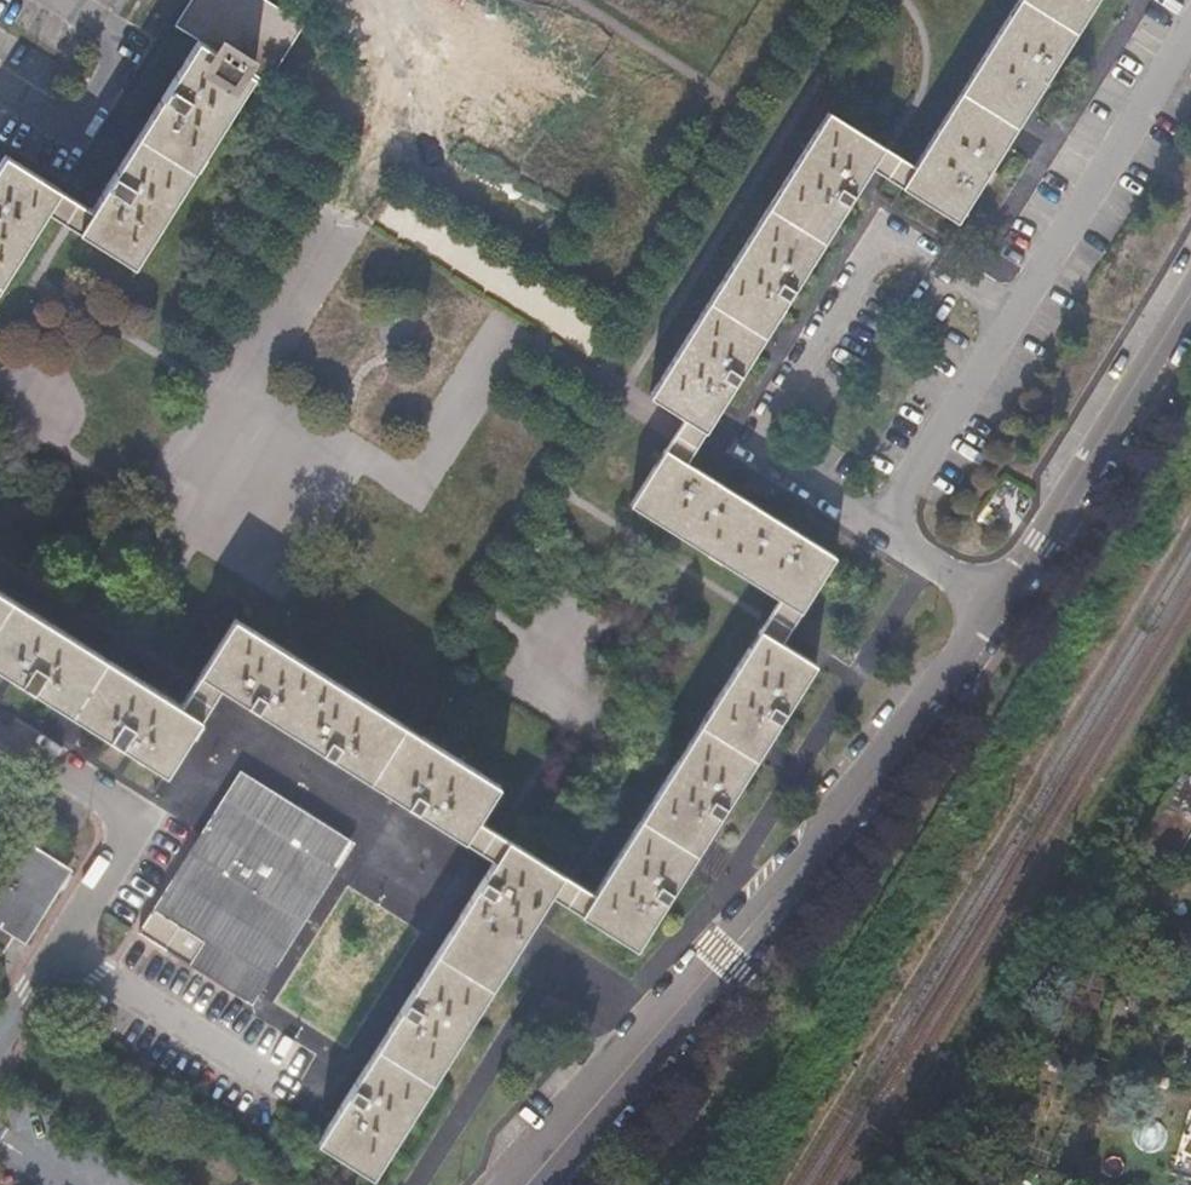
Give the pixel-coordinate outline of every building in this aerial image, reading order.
[(913,166),(827,110),(773,195),(645,396),(680,418),(628,502),(777,598),(763,621),(591,891),(474,818),(496,783),(232,616),(177,700),(0,586),(0,664),(162,768),(216,683),(227,690),(362,775),(490,857),(482,871),(392,1011),(346,1083),(311,1139),(363,1171),(419,1079),(480,985),(541,890),(633,949),(725,801),(811,666),(774,643),(781,632),(828,556),(680,462),(706,421),(867,165),(954,219),(1095,0),(1021,0),(913,166)] [(45,208),(132,264),(253,74),(268,83),(304,27),(261,0),(190,0),(175,24),(198,39),(88,210),(5,157),(0,165),(0,278),(45,208)] [(132,925),(245,997),(344,841),(309,818),(232,770),(209,805),(132,925)] [(1162,827),(1173,833),(1188,808),(1178,802),(1162,827)] [(14,934),(41,890),(28,881),(41,862),(9,842),(0,856),(0,924),(14,934)]
